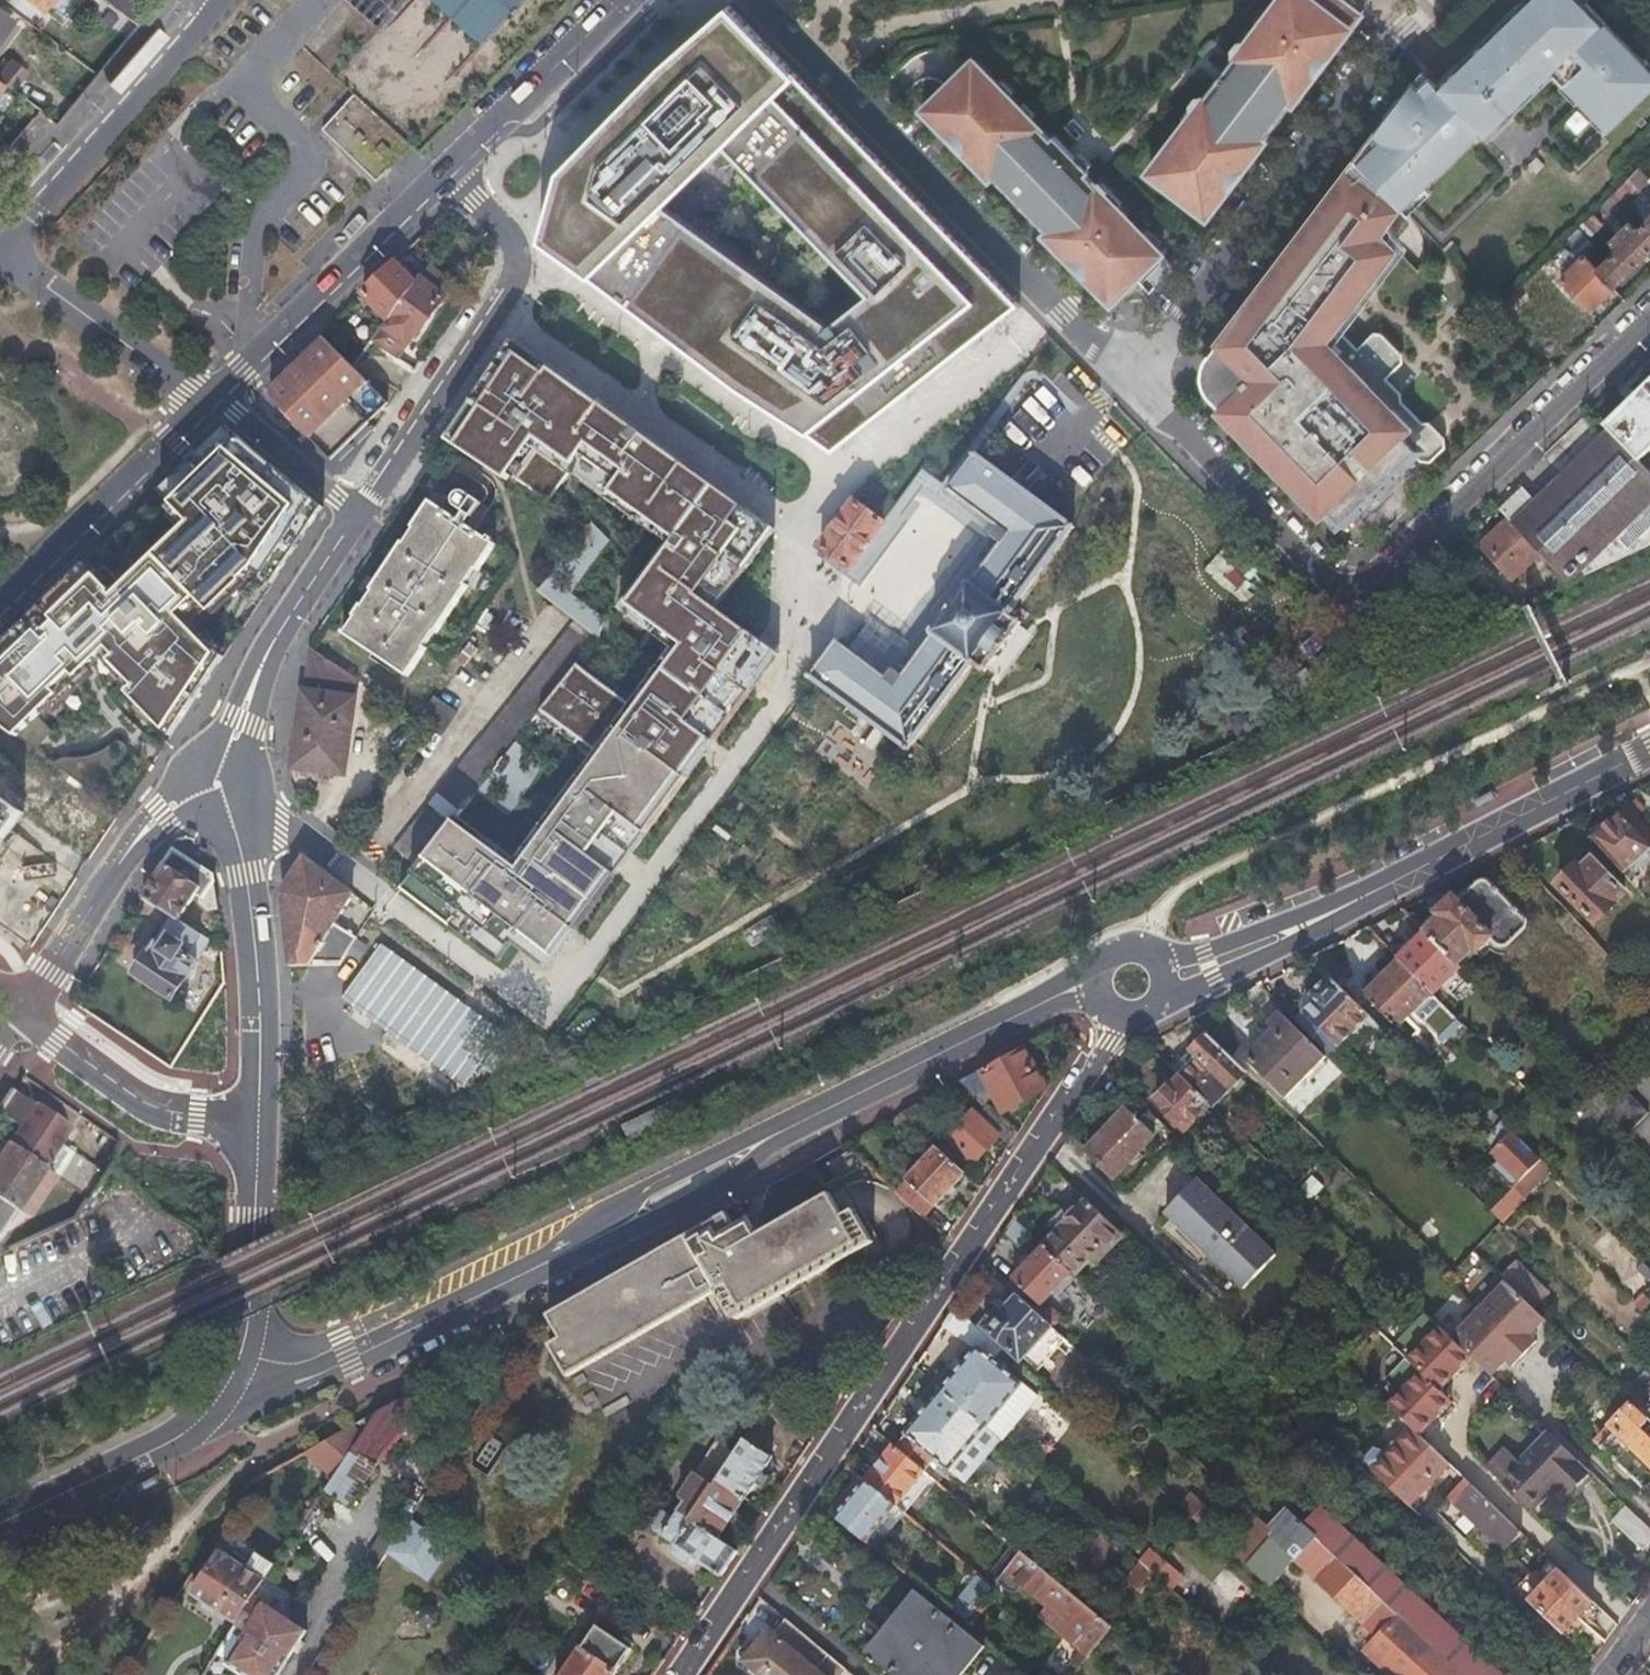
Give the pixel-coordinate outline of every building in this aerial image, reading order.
[(42,11),(50,0),(28,0),(42,11)] [(128,19),(134,10),(126,4),(127,3),(123,0),(103,0),(112,7),(128,19)] [(1209,215),(1266,139),(1264,136),(1291,100),(1293,103),(1364,8),(1355,0),(1283,0),(1278,8),(1274,5),(1169,147),(1171,149),(1153,173),(1209,215)] [(1427,185),(1482,131),(1505,109),(1512,116),(1546,82),(1541,78),(1551,69),(1555,73),(1610,129),(1612,128),(1649,90),(1649,67),(1610,26),(1584,0),(1527,0),(1439,86),(1423,71),(1376,134),(1378,136),(1363,151),(1356,160),(1402,208),(1403,208),(1427,185)] [(834,450),(1018,302),(838,120),(794,76),(724,5),(560,167),(540,239),(590,276),(810,433),(834,450)] [(108,12),(131,30),(135,24),(128,19),(112,7),(108,12)] [(10,21),(0,14),(0,34),(10,21)] [(1203,54),(1216,62),(1225,50),(1212,40),(1203,54)] [(943,91),(972,63),(962,51),(932,79),(943,91)] [(10,89),(25,69),(9,58),(0,70),(0,82),(10,89)] [(1138,278),(1152,291),(1175,261),(1110,194),(1110,188),(1104,182),(1099,183),(1090,174),(1093,170),(1057,134),(1054,137),(976,59),(972,63),(943,91),(925,110),(991,177),(993,175),(1048,230),(1045,232),(1114,302),(1138,278)] [(1075,66),(1076,74),(1084,73),(1083,65),(1075,66)] [(1068,67),(1060,68),(1062,76),(1069,75),(1068,67)] [(1541,78),(1546,82),(1555,73),(1551,69),(1541,78)] [(1171,72),(1154,85),(1156,89),(1173,75),(1171,72)] [(412,146),(356,96),(324,130),(378,182),(412,146)] [(1505,109),(1482,131),(1489,138),(1512,116),(1505,109)] [(1078,139),(1087,130),(1085,127),(1076,117),(1067,126),(1078,139)] [(1213,403),(1304,497),(1395,408),(1402,401),(1400,391),(1386,376),(1376,375),(1368,382),(1350,364),(1358,357),(1357,347),(1337,326),(1397,250),(1383,234),(1402,208),(1356,160),(1210,350),(1208,353),(1207,355),(1203,366),(1203,370),(1203,377),(1203,382),(1204,385),(1205,389),(1208,396),(1213,403)] [(1649,179),(1638,168),(1627,178),(1637,189),(1641,193),(1649,202),(1649,177),(1649,179)] [(1637,189),(1627,178),(1600,205),(1610,215),(1637,189)] [(1403,208),(1409,215),(1433,191),(1427,185),(1403,208)] [(1613,287),(1649,251),(1649,202),(1641,193),(1630,203),(1645,219),(1636,229),(1629,222),(1610,240),(1617,248),(1595,269),(1613,287)] [(1604,223),(1594,211),(1581,224),(1592,235),(1604,223)] [(1579,225),(1567,237),(1585,255),(1596,243),(1579,225)] [(1591,309),(1613,287),(1595,269),(1584,257),(1561,278),(1591,309)] [(362,292),(388,319),(414,283),(394,262),(362,292)] [(370,342),(397,360),(444,297),(437,292),(447,279),(427,265),(414,283),(388,319),(370,342)] [(1376,375),(1386,376),(1402,361),(1401,352),(1381,331),(1372,331),(1357,347),(1358,357),(1350,364),(1368,382),(1376,375)] [(325,338),(269,391),(269,397),(329,460),(387,404),(325,338)] [(515,339),(442,436),(503,481),(508,474),(546,502),(573,466),(609,493),(607,495),(671,542),(626,602),(681,643),(633,706),(572,661),(536,709),(599,756),(516,868),(452,820),(417,868),(399,892),(496,963),(512,942),(545,967),(780,653),(718,607),(774,531),(515,339)] [(1637,460),(1649,448),(1649,380),(1604,425),(1607,428),(1637,460)] [(1419,419),(1402,401),(1395,408),(1412,426),(1419,419)] [(1304,497),(1325,520),(1428,420),(1419,419),(1412,426),(1395,408),(1304,497)] [(1325,520),(1336,531),(1416,455),(1420,459),(1430,460),(1445,446),(1444,435),(1430,420),(1428,420),(1325,520)] [(226,426),(209,442),(221,451),(229,441),(251,459),(257,452),(226,426)] [(1511,520),(1569,582),(1649,543),(1649,475),(1637,460),(1607,428),(1534,498),(1511,520)] [(815,680),(907,748),(972,661),(982,669),(1019,620),(1007,612),(1072,525),(1054,512),(982,459),(974,453),(947,489),(967,503),(997,526),(990,536),(1000,543),(969,584),(933,632),(901,674),(891,667),(885,675),(835,639),(808,675),(815,680)] [(1510,521),(1511,520),(1534,498),(1523,486),(1499,509),(1510,521)] [(360,605),(342,631),(406,674),(424,649),(422,647),(432,632),(434,634),(467,587),(464,585),(475,570),(477,572),(495,546),(492,544),(494,541),(489,538),(486,540),(473,531),(489,509),(464,493),(463,492),(460,491),(458,491),(456,492),(455,492),(454,493),(453,495),(452,496),(451,497),(451,499),(451,501),(452,503),(453,504),(454,506),(463,512),(456,520),(428,501),(411,526),(413,527),(402,543),(401,542),(370,589),(372,590),(362,606),(360,605)] [(852,501),(819,546),(847,567),(880,522),(852,501)] [(1479,546),(1510,579),(1538,553),(1507,520),(1479,546)] [(578,620),(587,609),(548,578),(539,589),(578,620)] [(569,618),(395,851),(417,868),(452,820),(536,709),(572,661),(591,635),(569,618)] [(307,646),(301,693),(354,700),(356,680),(307,646)] [(344,773),(354,700),(301,693),(291,766),(344,773)] [(83,711),(53,751),(91,777),(120,737),(83,711)] [(150,743),(160,750),(166,740),(157,733),(150,743)] [(18,777),(4,796),(25,812),(57,835),(80,803),(50,781),(40,794),(18,777)] [(25,812),(4,796),(0,793),(0,847),(25,812)] [(1623,874),(1628,869),(1632,873),(1649,857),(1649,855),(1647,852),(1649,850),(1649,851),(1649,832),(1619,797),(1606,804),(1619,815),(1591,840),(1623,874)] [(163,861),(142,895),(172,914),(179,919),(195,893),(201,897),(198,901),(209,909),(217,908),(214,893),(210,874),(172,849),(163,861)] [(288,951),(289,963),(337,962),(355,937),(332,923),(351,893),(302,856),(281,889),(284,910),(287,941),(288,951)] [(1557,887),(1593,924),(1624,895),(1590,861),(1578,873),(1575,869),(1557,887)] [(1424,933),(1458,967),(1473,953),(1482,962),(1491,953),(1497,946),(1499,946),(1501,947),(1502,947),(1504,947),(1506,946),(1508,945),(1509,945),(1524,931),(1525,930),(1525,928),(1526,927),(1526,925),(1526,923),(1525,922),(1525,921),(1488,883),(1486,882),(1485,881),(1483,881),(1482,881),(1480,881),(1478,882),(1476,884),(1457,902),(1452,897),(1419,928),(1424,933)] [(131,973),(171,999),(196,961),(194,960),(209,938),(179,919),(172,914),(156,939),(155,938),(131,973)] [(1400,960),(1434,993),(1435,995),(1461,970),(1458,967),(1424,933),(1409,948),(1404,944),(1393,953),(1400,960)] [(461,1087),(501,1032),(380,944),(340,999),(461,1087)] [(1328,977),(1335,984),(1346,974),(1323,951),(1308,958),(1328,977)] [(1400,960),(1363,996),(1396,1029),(1407,1019),(1431,995),(1434,993),(1400,960)] [(1335,984),(1328,977),(1296,1009),(1302,1014),(1295,1021),(1329,1056),(1368,1017),(1335,984)] [(1431,995),(1407,1019),(1419,1031),(1421,1033),(1426,1028),(1442,1043),(1443,1043),(1462,1025),(1431,995)] [(1649,1032),(1649,1013),(1640,1023),(1649,1032)] [(1269,1035),(1246,1058),(1285,1097),(1323,1058),(1303,1037),(1301,1039),(1278,1015),(1264,1029),(1269,1035)] [(1421,1033),(1419,1031),(1412,1038),(1430,1055),(1442,1043),(1426,1028),(1421,1033)] [(1179,1079),(1207,1107),(1211,1110),(1246,1073),(1206,1035),(1190,1052),(1195,1057),(1176,1076),(1179,1079)] [(1023,1046),(961,1080),(979,1097),(990,1091),(998,1106),(1006,1109),(1045,1089),(1023,1046)] [(1176,1076),(1195,1057),(1190,1052),(1171,1071),(1176,1076)] [(1577,1085),(1603,1111),(1619,1095),(1593,1069),(1577,1085)] [(1167,1088),(1153,1103),(1183,1132),(1207,1107),(1179,1079),(1169,1089),(1167,1088)] [(1603,1111),(1625,1134),(1648,1112),(1625,1089),(1619,1095),(1603,1111)] [(90,1195),(104,1172),(59,1143),(71,1126),(34,1101),(32,1104),(12,1090),(0,1107),(0,1114),(18,1126),(7,1142),(45,1166),(90,1195)] [(673,1100),(617,1127),(625,1143),(681,1119),(673,1100)] [(918,1104),(900,1113),(908,1121),(935,1147),(963,1173),(998,1135),(1008,1145),(1016,1132),(982,1100),(950,1134),(918,1104)] [(1127,1109),(1086,1152),(1115,1180),(1155,1137),(1154,1137),(1145,1127),(1127,1109)] [(1490,1111),(1478,1123),(1479,1125),(1488,1134),(1501,1121),(1490,1111)] [(908,1121),(900,1113),(887,1128),(895,1135),(908,1121)] [(1145,1127),(1154,1137),(1164,1126),(1155,1117),(1145,1127)] [(1488,1134),(1500,1146),(1513,1132),(1502,1121),(1501,1121),(1488,1134)] [(1477,1145),(1488,1134),(1479,1125),(1468,1136),(1477,1145)] [(1498,1160),(1519,1180),(1540,1159),(1513,1132),(1500,1146),(1492,1153),(1498,1160)] [(1489,1157),(1492,1153),(1500,1146),(1488,1134),(1477,1145),(1489,1157)] [(45,1166),(7,1142),(0,1153),(0,1235),(1,1235),(17,1211),(43,1169),(45,1166)] [(1284,1181),(1292,1189),(1304,1176),(1328,1152),(1319,1144),(1284,1181)] [(963,1173),(935,1147),(905,1180),(933,1207),(963,1173)] [(1513,1187),(1519,1180),(1498,1160),(1490,1167),(1511,1188),(1513,1187)] [(1460,1162),(1450,1172),(1462,1184),(1471,1174),(1460,1162)] [(55,1177),(43,1169),(17,1211),(29,1218),(55,1177)] [(1304,1176),(1292,1189),(1313,1208),(1324,1218),(1336,1206),(1304,1176)] [(727,1210),(548,1312),(562,1335),(550,1342),(569,1376),(580,1369),(716,1291),(731,1317),(737,1319),(781,1294),(873,1241),(855,1210),(842,1187),(837,1179),(837,1180),(827,1186),(830,1192),(761,1231),(751,1215),(735,1225),(727,1210)] [(905,1180),(895,1191),(924,1217),(933,1207),(905,1180)] [(1164,1213),(1243,1289),(1275,1256),(1196,1180),(1164,1213)] [(855,1210),(873,1241),(877,1238),(846,1184),(842,1187),(855,1210)] [(1489,1210),(1500,1222),(1524,1197),(1513,1187),(1511,1188),(1489,1210)] [(1071,1273),(1074,1275),(1090,1259),(1095,1264),(1123,1236),(1085,1200),(1069,1217),(1058,1231),(1043,1247),(1071,1273)] [(1051,1223),(1058,1231),(1069,1217),(1063,1211),(1051,1223)] [(1071,1273),(1043,1247),(1012,1279),(1040,1305),(1071,1273)] [(1501,1277),(1532,1308),(1547,1293),(1515,1262),(1501,1277)] [(1470,1359),(1489,1377),(1505,1361),(1512,1368),(1536,1342),(1529,1336),(1544,1320),(1504,1282),(1492,1295),(1482,1296),(1463,1316),(1463,1325),(1450,1339),(1470,1359)] [(1633,1304),(1641,1311),(1649,1303),(1641,1295),(1633,1304)] [(1022,1358),(1027,1363),(1039,1350),(1034,1344),(1051,1326),(1018,1297),(1002,1315),(998,1311),(983,1326),(1019,1361),(1022,1358)] [(940,1391),(992,1436),(1031,1390),(990,1358),(999,1348),(953,1307),(941,1326),(974,1349),(940,1391)] [(1404,1359),(1419,1373),(1438,1392),(1470,1359),(1450,1339),(1424,1314),(1392,1347),(1404,1359)] [(1383,1381),(1398,1394),(1386,1406),(1395,1414),(1418,1436),(1450,1403),(1438,1392),(1419,1373),(1404,1359),(1383,1381)] [(946,1490),(992,1436),(940,1391),(904,1434),(905,1436),(895,1447),(923,1471),(946,1490)] [(377,1409),(340,1466),(364,1482),(373,1467),(423,1410),(404,1394),(377,1409)] [(1645,1491),(1649,1486),(1649,1421),(1630,1402),(1607,1426),(1614,1433),(1600,1448),(1615,1463),(1613,1464),(1614,1469),(1624,1479),(1628,1480),(1630,1477),(1645,1491)] [(377,1409),(302,1452),(334,1476),(340,1466),(377,1409)] [(1401,1430),(1380,1451),(1386,1456),(1411,1430),(1395,1414),(1384,1426),(1388,1430),(1395,1423),(1401,1430)] [(1614,1433),(1607,1426),(1592,1441),(1600,1448),(1614,1433)] [(1504,1550),(1505,1550),(1520,1534),(1418,1436),(1411,1430),(1386,1456),(1380,1451),(1379,1449),(1372,1448),(1360,1461),(1407,1505),(1441,1470),(1447,1475),(1457,1485),(1447,1496),(1484,1532),(1479,1538),(1487,1545),(1492,1540),(1504,1550)] [(1497,1481),(1528,1510),(1552,1484),(1558,1479),(1569,1489),(1587,1471),(1545,1430),(1516,1460),(1497,1481)] [(716,1478),(744,1497),(771,1457),(743,1437),(730,1457),(716,1478)] [(730,1457),(712,1445),(694,1472),(712,1484),(716,1478),(730,1457)] [(862,1482),(895,1508),(923,1471),(895,1447),(892,1445),(862,1482)] [(1497,1481),(1516,1460),(1502,1448),(1484,1468),(1497,1481)] [(350,1505),(364,1482),(340,1466),(334,1476),(325,1490),(350,1505)] [(1441,1470),(1407,1505),(1413,1510),(1447,1475),(1441,1470)] [(693,1557),(720,1574),(736,1551),(717,1538),(689,1518),(712,1484),(694,1472),(678,1496),(685,1501),(673,1518),(662,1510),(653,1523),(654,1528),(662,1534),(661,1534),(675,1543),(671,1549),(672,1556),(683,1563),(690,1562),(693,1557)] [(689,1518),(717,1538),(744,1497),(716,1478),(712,1484),(689,1518)] [(830,1513),(867,1543),(895,1508),(862,1482),(858,1478),(830,1513)] [(1564,1495),(1569,1489),(1558,1479),(1552,1484),(1564,1495)] [(1198,1500),(1186,1513),(1196,1522),(1207,1509),(1198,1500)] [(1399,1615),(1425,1639),(1444,1619),(1322,1505),(1310,1517),(1305,1512),(1297,1521),(1399,1615)] [(1642,1550),(1649,1541),(1649,1529),(1626,1506),(1612,1521),(1642,1550)] [(1373,1643),(1399,1615),(1297,1521),(1295,1522),(1289,1516),(1274,1533),(1244,1565),(1268,1587),(1294,1559),(1362,1623),(1357,1628),(1373,1643)] [(449,1551),(405,1521),(385,1552),(428,1582),(449,1551)] [(1262,1521),(1232,1554),(1244,1565),(1274,1533),(1262,1521)] [(1505,1550),(1513,1557),(1528,1541),(1520,1534),(1505,1550)] [(1082,1557),(1104,1575),(1120,1556),(1099,1538),(1082,1557)] [(255,1551),(250,1558),(226,1542),(192,1593),(238,1622),(255,1596),(254,1595),(265,1578),(266,1579),(276,1564),(255,1551)] [(1143,1568),(1158,1580),(1170,1591),(1181,1578),(1149,1550),(1138,1563),(1143,1568)] [(1489,1566),(1498,1573),(1513,1557),(1505,1550),(1504,1550),(1489,1566)] [(1115,1631),(1021,1552),(993,1587),(1004,1596),(1016,1582),(1083,1638),(1076,1647),(1080,1650),(1058,1674),(1076,1674),(1115,1631)] [(1128,1585),(1143,1597),(1158,1580),(1143,1568),(1128,1585)] [(1543,1585),(1578,1617),(1592,1602),(1558,1570),(1543,1585)] [(1571,1641),(1586,1625),(1578,1617),(1543,1585),(1530,1573),(1514,1589),(1527,1601),(1528,1600),(1563,1633),(1563,1634),(1571,1641)] [(950,1610),(966,1622),(993,1588),(978,1576),(950,1610)] [(255,1596),(238,1622),(220,1650),(228,1657),(225,1662),(244,1674),(276,1674),(305,1630),(255,1596)] [(888,1674),(956,1674),(980,1645),(921,1597),(870,1660),(888,1674)] [(1399,1615),(1373,1643),(1365,1651),(1391,1674),(1464,1674),(1425,1639),(1399,1615)] [(846,1671),(785,1619),(773,1634),(763,1635),(745,1656),(746,1666),(757,1674),(842,1674),(846,1671)] [(1425,1639),(1464,1674),(1504,1674),(1444,1619),(1425,1639)] [(632,1648),(596,1625),(580,1648),(578,1646),(559,1674),(613,1674),(632,1648)]
